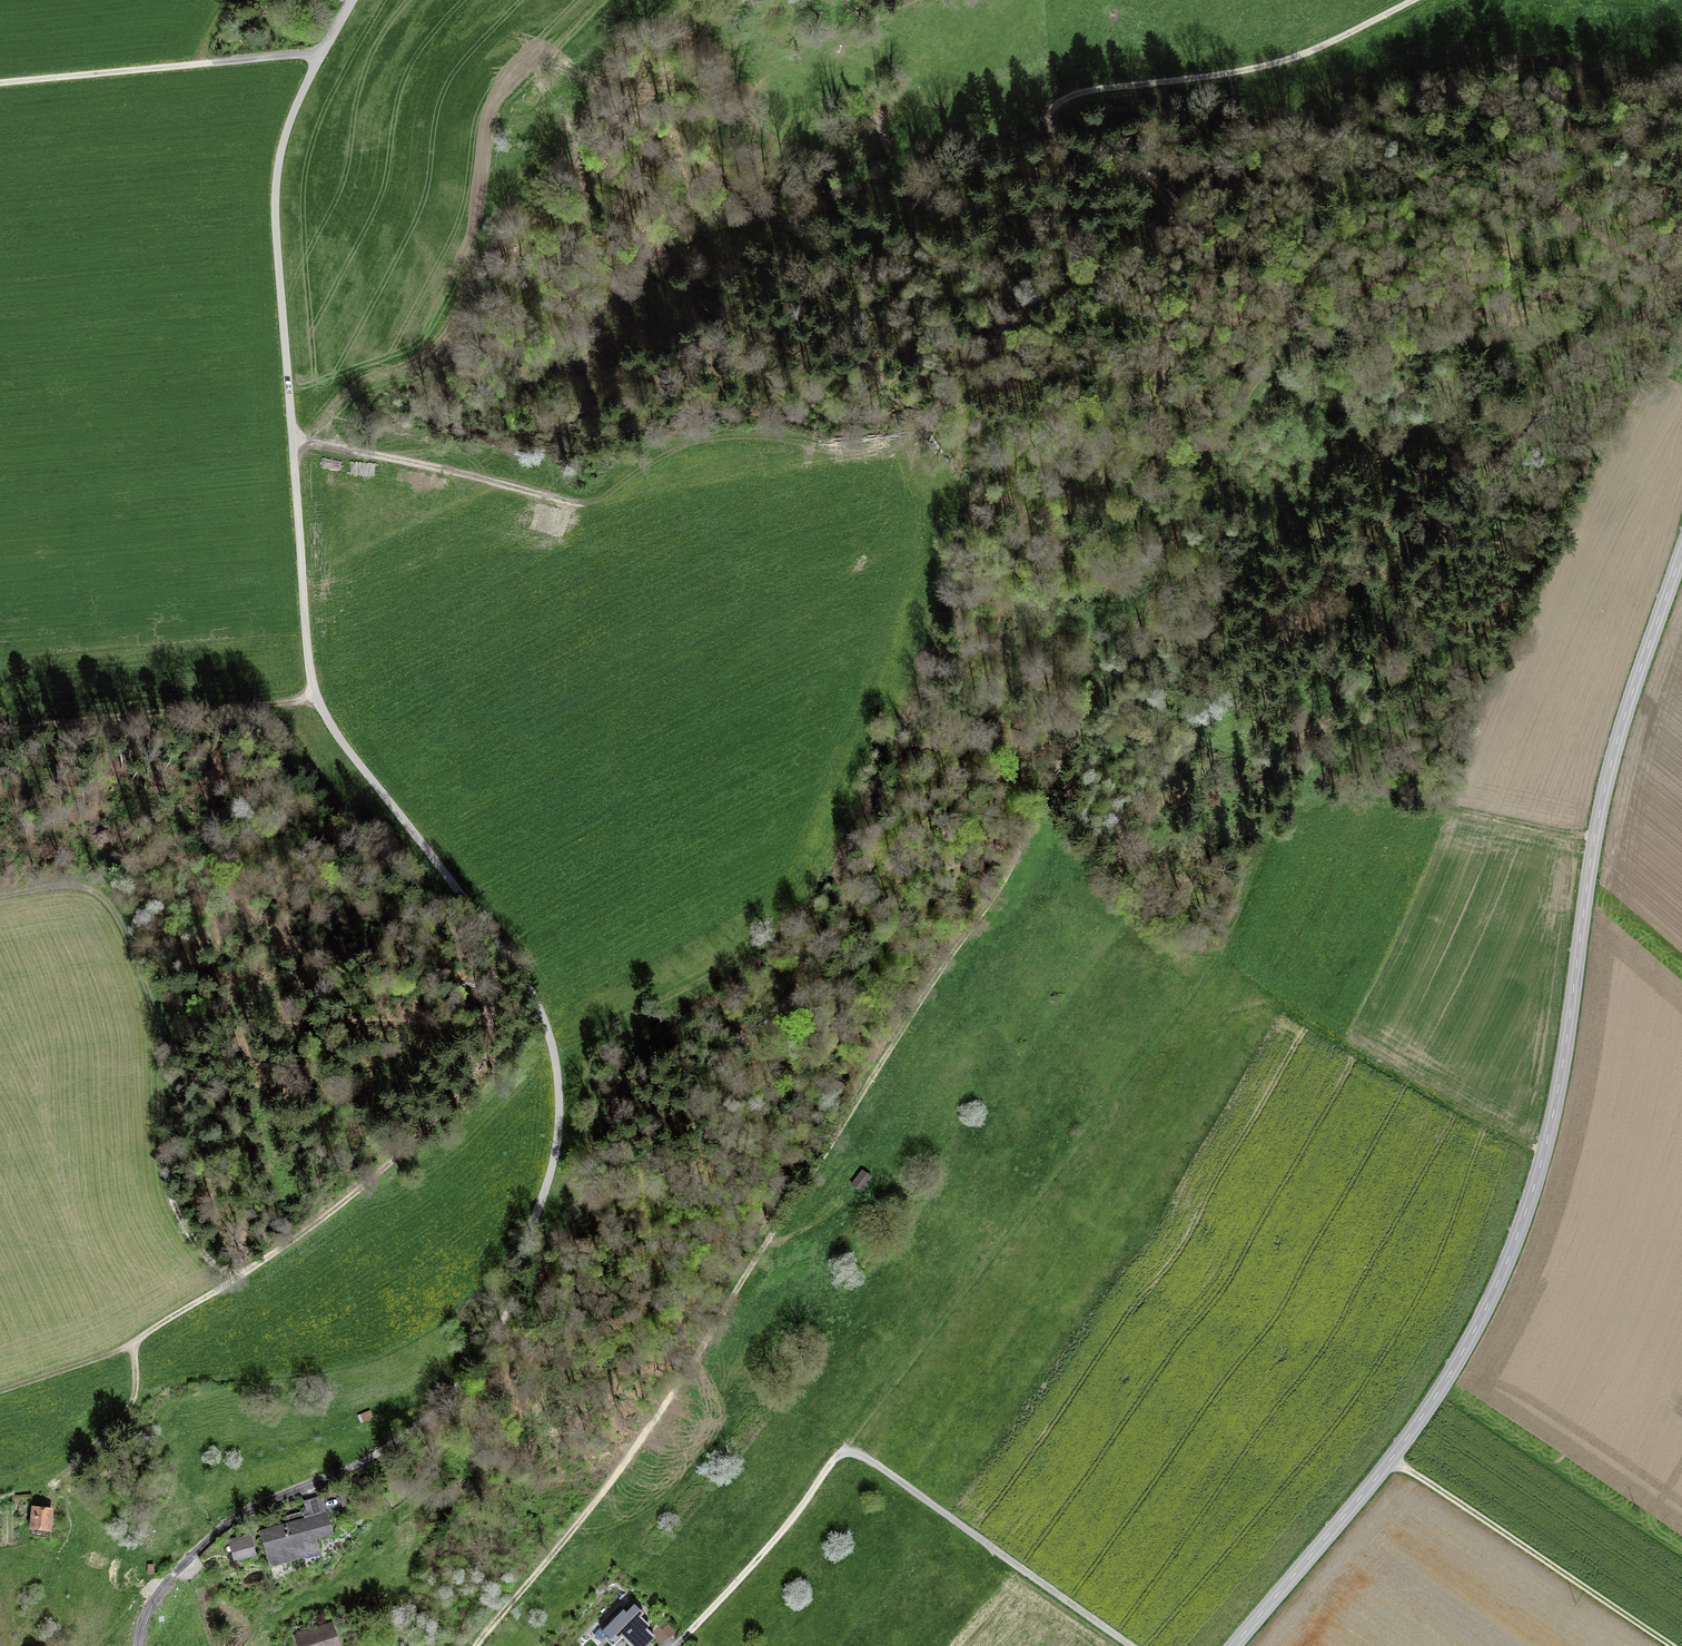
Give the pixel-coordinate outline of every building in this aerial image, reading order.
[(861,1193),(872,1178),(862,1170),(850,1185),(861,1193)] [(373,1418),(370,1411),(357,1417),(360,1424),(373,1418)] [(333,1511),(349,1507),(344,1491),(329,1496),(333,1511)] [(333,1537),(322,1497),(303,1502),(306,1511),(285,1517),(287,1524),(259,1531),(270,1569),(290,1563),(291,1568),(306,1564),(305,1562),(321,1557),(317,1541),(333,1537)] [(32,1507),(29,1532),(52,1534),(54,1509),(32,1507)] [(234,1538),(235,1541),(228,1543),(234,1565),(258,1558),(251,1533),(234,1538)] [(634,1645),(645,1645),(656,1635),(646,1626),(649,1623),(640,1615),(643,1612),(632,1601),(624,1609),(621,1605),(594,1634),(601,1641),(606,1636),(613,1642),(621,1634),(634,1645)] [(366,1616),(351,1622),(355,1632),(369,1626),(366,1616)] [(296,1645),(340,1645),(332,1622),(293,1635),(296,1645)] [(669,1638),(676,1631),(669,1624),(663,1630),(659,1626),(654,1631),(658,1635),(655,1638),(661,1644),(668,1636),(669,1638)]
